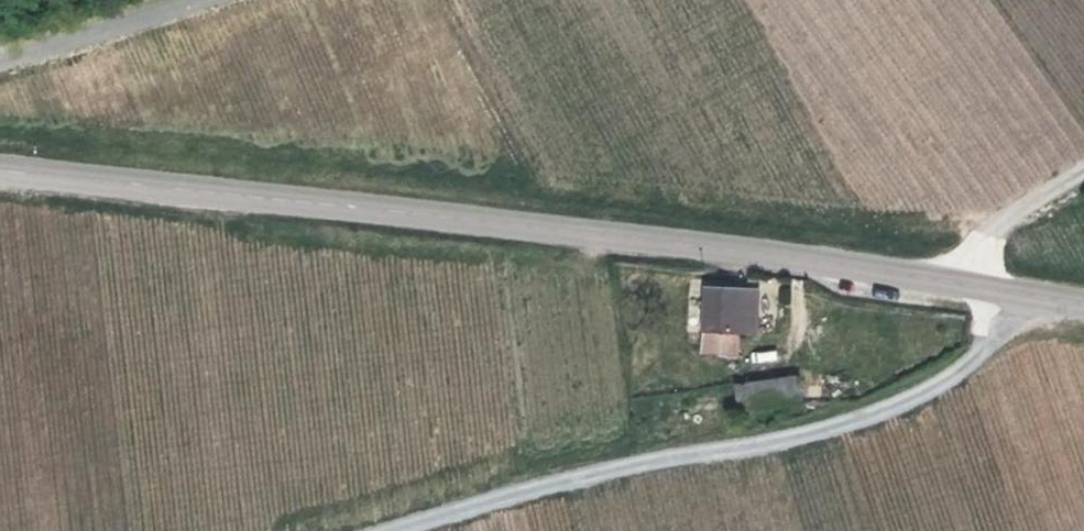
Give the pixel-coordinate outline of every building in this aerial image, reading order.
[(738,288),(702,286),(699,344),(735,347),(738,288)] [(795,374),(735,385),(739,407),(799,395),(795,374)]
